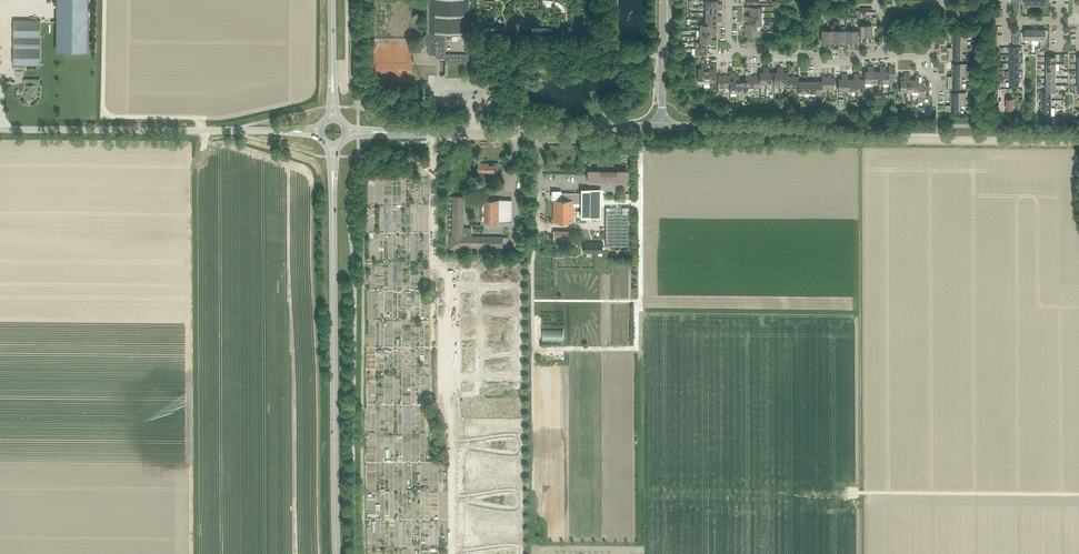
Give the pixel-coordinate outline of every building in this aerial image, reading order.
[(469,0),(427,0),(426,34),(423,37),(423,42),(428,48),(428,54),(434,54),(434,55),(436,55),(436,58),(445,58),(446,54),(446,34),(469,34),(469,0)] [(58,7),(58,52),(87,52),(87,8),(58,7)] [(13,21),(13,66),(40,66),(40,21),(13,21)] [(1021,51),(1021,47),(1009,47),(1009,55),(1019,55),(1019,51),(1021,51)] [(448,64),(463,64),(469,64),(469,53),(469,54),(446,54),(445,58),(445,64),(448,64)] [(1021,55),(1019,55),(1009,55),(1009,63),(1019,63),(1019,59),(1021,59),(1021,55)] [(25,99),(36,99),(36,87),(40,87),(40,80),(23,79),(23,83),(25,83),(25,99)] [(1020,79),(1019,79),(1009,79),(1009,87),(1019,87),(1019,83),(1020,83),(1020,79)] [(1051,92),(1046,92),(1042,92),(1042,96),(1040,96),(1040,100),(1041,100),(1051,100),(1051,92)] [(1051,124),(1051,116),(1041,116),(1041,120),(1040,120),(1040,124),(1051,124)] [(498,163),(488,163),(477,163),(477,172),(477,174),(483,174),(483,172),(489,172),(489,175),(492,175),(492,179),(498,179),(498,170),(498,163)] [(599,171),(589,171),(589,177),(588,177),(588,181),(589,181),(589,184),(605,184),(605,185),(610,185),(610,184),(627,184),(627,181),(628,181),(628,178),(627,178),(627,171),(617,171),(617,172),(599,172),(599,171)] [(553,222),(573,223),(573,203),(581,203),(581,218),(601,218),(601,190),(581,190),(581,194),(560,193),(560,191),(553,191),(553,199),(554,199),(554,200),(553,200),(553,222)] [(450,249),(459,249),(463,247),(502,247),(503,237),(472,237),(472,228),(463,228),(463,197),(453,197),(452,237),(450,240),(450,249)] [(481,200),(481,222),(500,222),(512,222),(512,200),(500,200),(498,200),(481,200)] [(606,207),(606,247),(629,247),(629,207),(606,207)] [(573,230),(553,230),(553,244),(573,244),(573,230)] [(602,243),(584,243),(584,252),(602,253),(602,243)] [(628,249),(626,249),(624,250),(623,251),(622,252),(621,254),(622,256),(623,258),(625,259),(627,259),(628,258),(630,257),(631,256),(631,254),(631,252),(630,250),(628,249)] [(481,275),(481,283),(485,283),(485,279),(489,279),(489,275),(481,275)] [(465,309),(465,313),(470,313),(470,317),(474,317),(474,309),(473,309),(465,309)] [(465,313),(465,321),(474,321),(474,317),(470,317),(470,313),(465,313)] [(484,316),(484,325),(488,325),(488,320),(492,320),(492,316),(484,316)] [(485,339),(485,348),(489,348),(489,344),(493,344),(493,339),(485,339)] [(465,344),(465,352),(470,352),(470,348),(474,348),(474,344),(466,344),(465,344)] [(465,356),(473,356),(474,356),(474,348),(470,348),(470,352),(465,352),(465,356)] [(480,381),(480,390),(484,390),(484,385),(488,385),(488,381),(480,381)]
